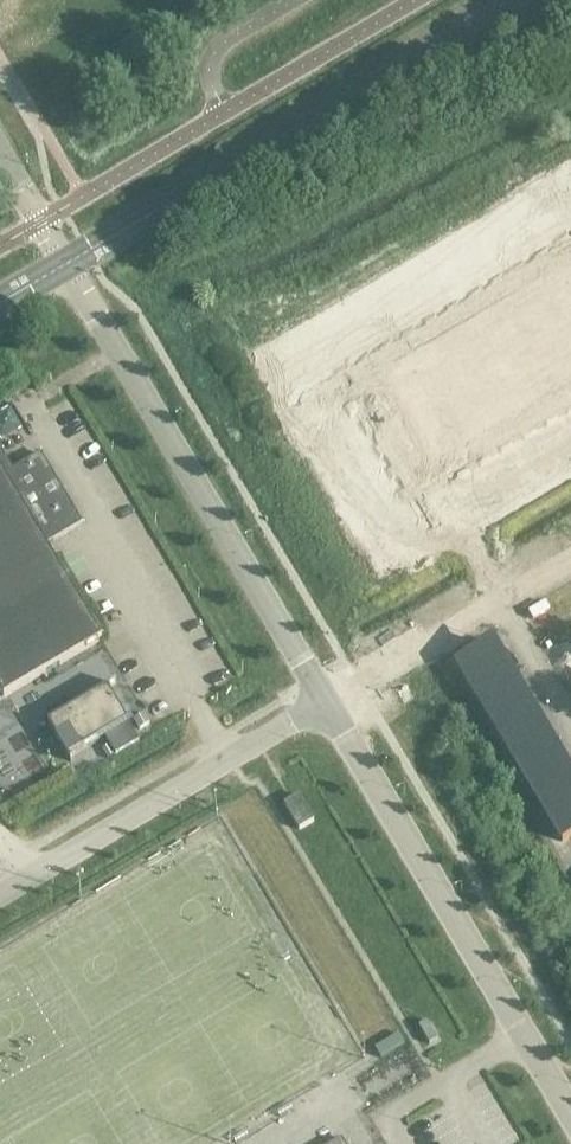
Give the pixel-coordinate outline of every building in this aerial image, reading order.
[(563,166),(567,173),(569,172),(570,177),(570,166),(568,167),(566,164),(563,166)] [(466,501),(479,524),(478,525),(483,533),(486,531),(484,527),(570,475),(570,418),(474,475),(490,502),(475,511),(468,499),(466,501)] [(3,697),(101,639),(46,545),(82,523),(41,453),(13,470),(0,448),(0,691),(3,697)] [(488,644),(456,663),(562,842),(570,836),(570,773),(512,673),(518,669),(512,659),(510,659),(502,645),(504,643),(500,637),(488,644)] [(65,699),(45,711),(51,721),(48,723),(70,762),(72,761),(69,757),(104,736),(107,741),(114,753),(115,755),(139,742),(107,688),(71,709),(65,699)] [(143,713),(133,719),(139,729),(149,723),(143,713)] [(104,758),(114,753),(107,741),(97,747),(104,758)] [(299,795),(297,796),(284,804),(299,829),(314,820),(299,795)] [(437,1039),(426,1021),(418,1026),(429,1044),(437,1039)]
